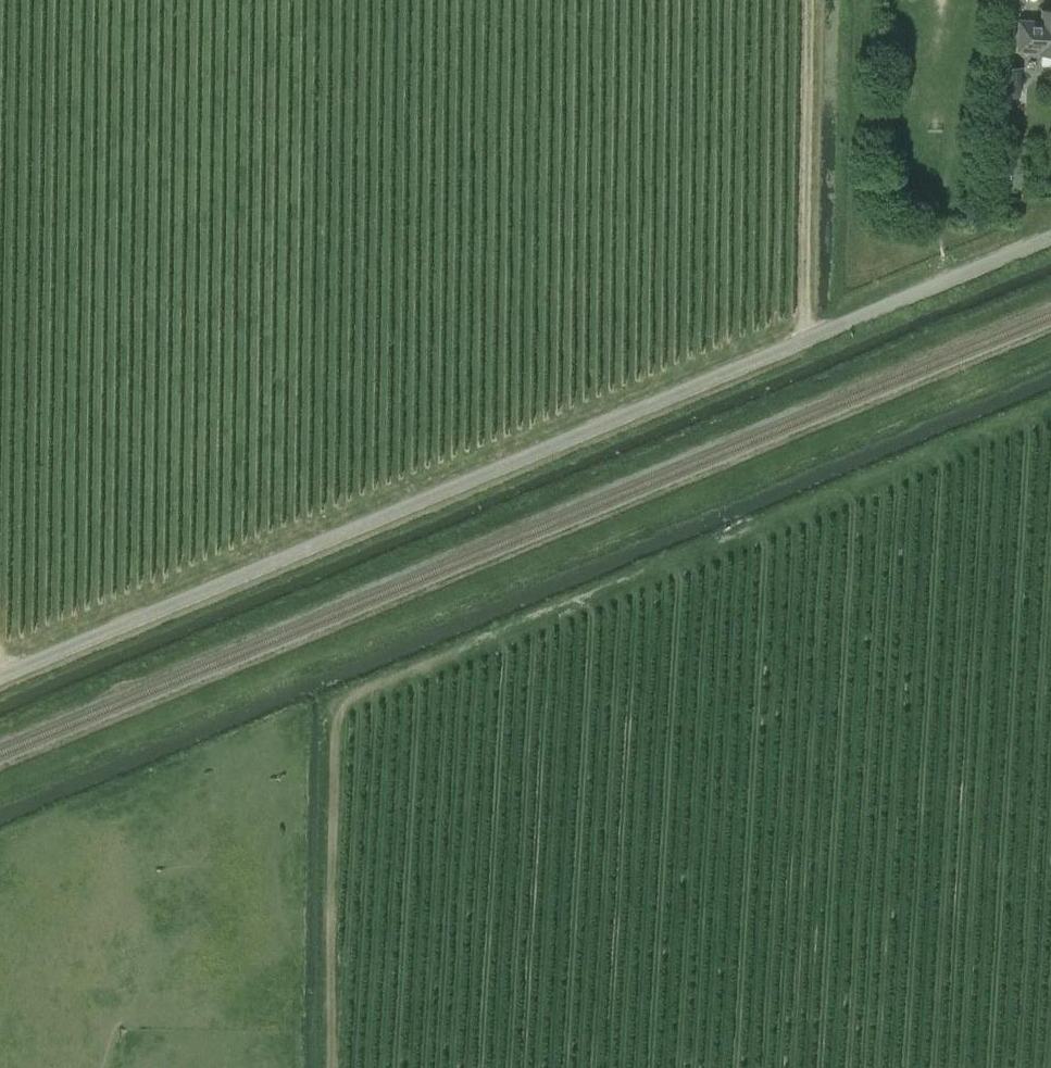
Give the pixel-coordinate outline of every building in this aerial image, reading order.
[(1050,54),(1050,10),(1041,10),(1041,20),(1018,19),(1017,50),(1039,51),(1039,53),(1050,54)] [(1020,95),(1022,66),(1004,64),(1002,94),(1020,95)]
